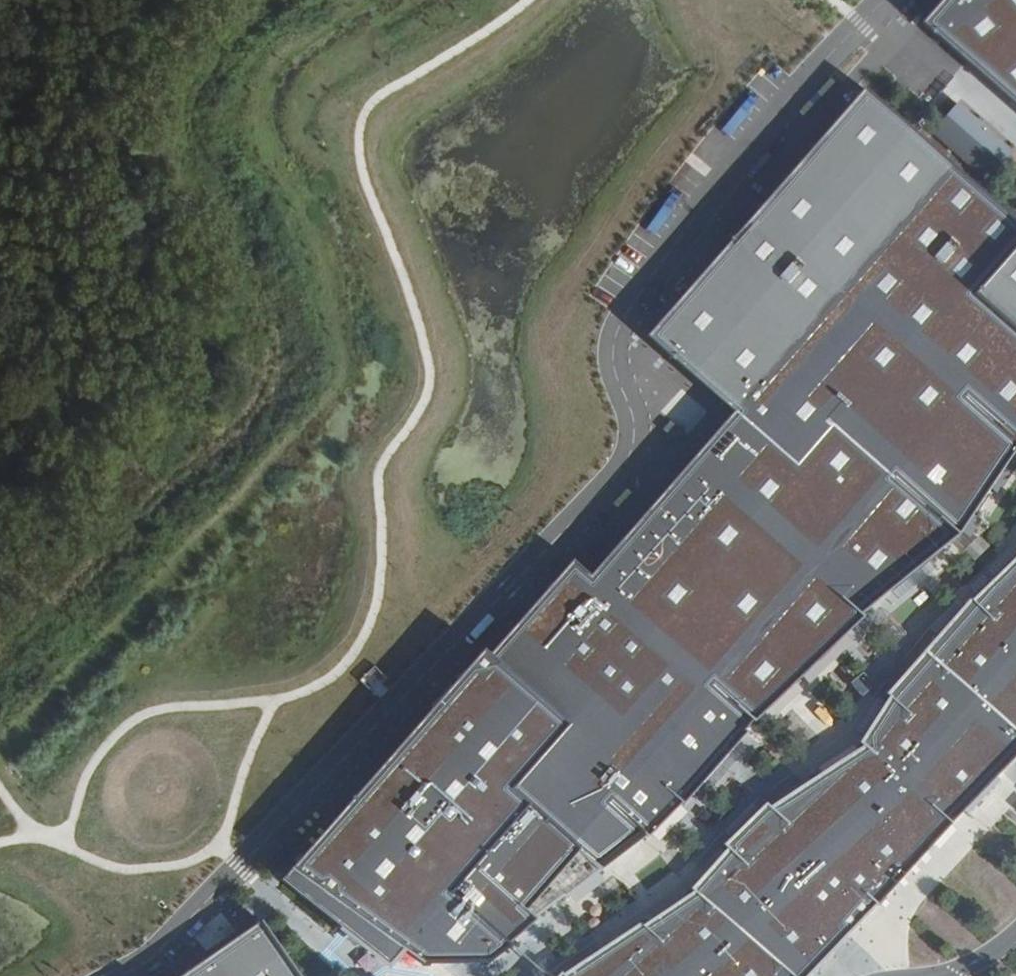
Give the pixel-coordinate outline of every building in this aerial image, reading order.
[(915,7),(1015,104),(1015,0),(922,0),(915,7)] [(851,113),(657,341),(737,425),(590,586),(571,566),(521,621),(295,886),(423,975),(498,975),(513,964),(510,960),(537,931),(529,924),(582,861),(596,869),(648,835),(693,788),(946,543),(1015,420),(1015,239),(851,113)] [(1013,567),(962,612),(924,661),(870,748),(773,812),(700,893),(570,975),(807,975),(880,907),(969,805),(1015,751),(1015,564),(1013,567)] [(262,923),(185,975),(300,975),(262,923)]
